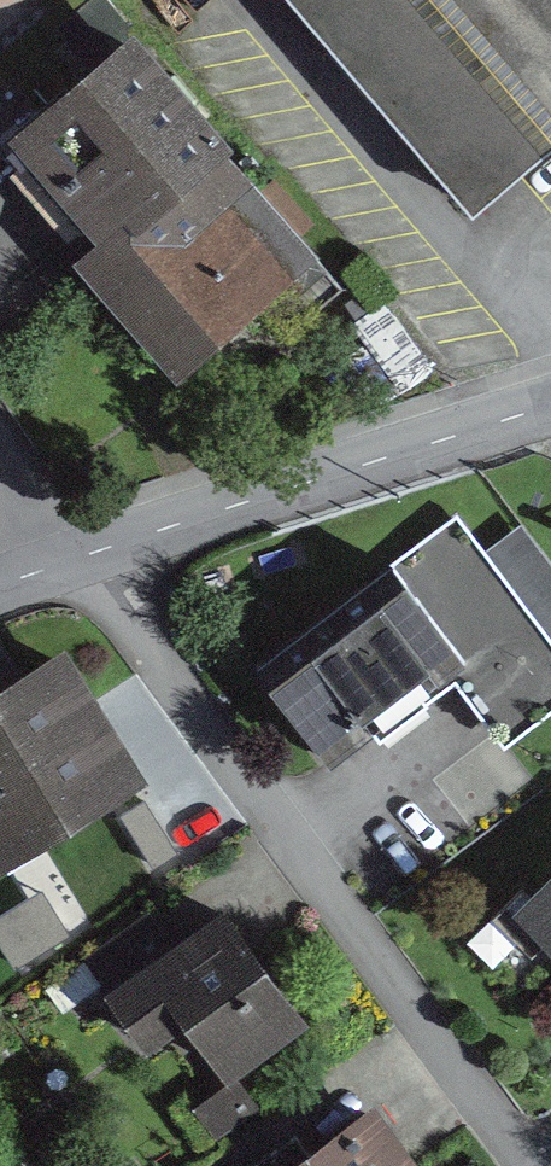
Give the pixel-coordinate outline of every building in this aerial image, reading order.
[(479,193),(550,131),(550,0),(313,0),(479,193)] [(20,142),(107,245),(174,245),(220,205),(245,184),(131,49),(20,142)] [(174,245),(107,245),(87,262),(181,374),(287,284),(220,205),(174,245)] [(315,783),(364,747),(371,757),(445,702),(499,774),(550,736),(550,660),(449,522),(357,590),(370,607),(250,696),(315,783)] [(121,807),(41,677),(0,702),(0,881),(121,807)] [(550,981),(550,898),(509,938),(550,981)] [(119,1078),(162,1051),(201,1113),(171,1132),(193,1165),(202,1165),(239,1143),(215,1104),(287,1058),(211,939),(82,1020),(119,1078)] [(363,1130),(307,1165),(386,1165),(363,1130)]
